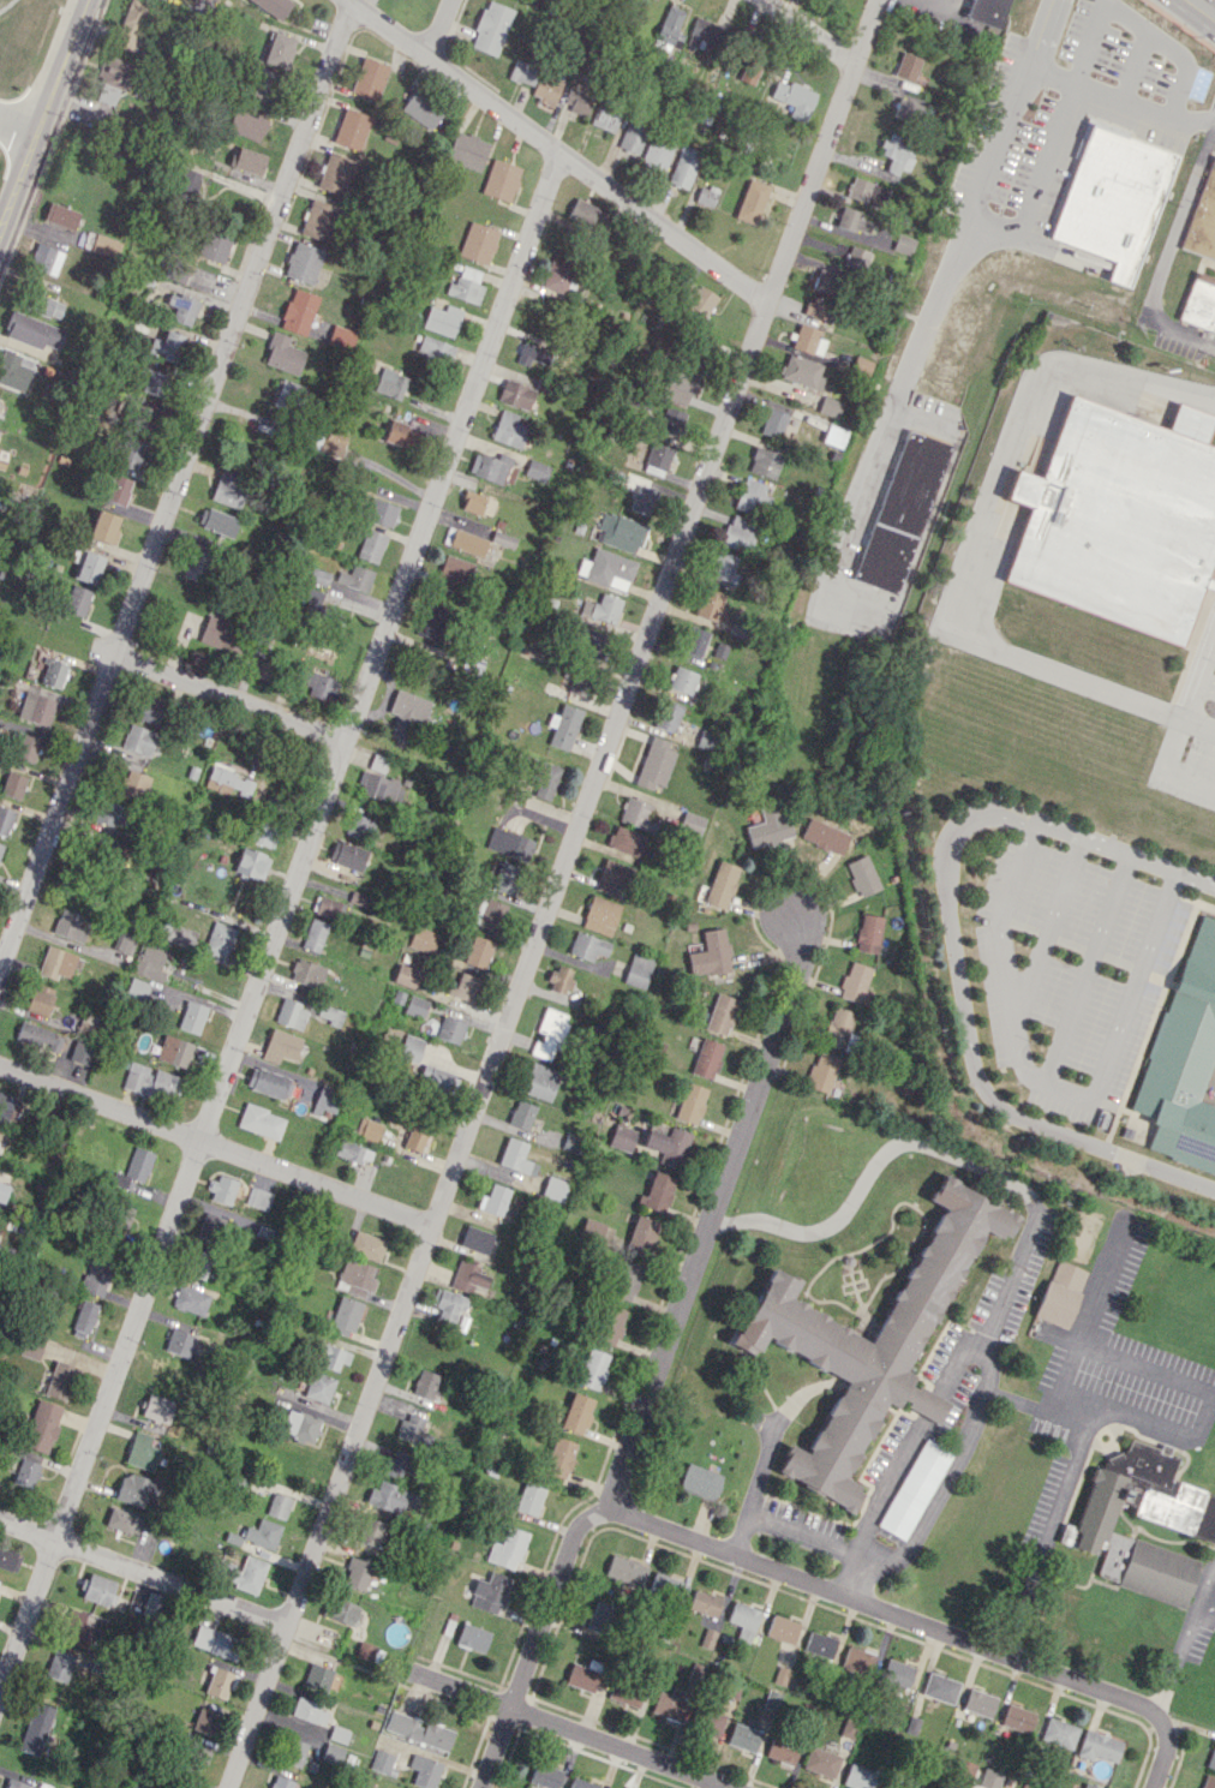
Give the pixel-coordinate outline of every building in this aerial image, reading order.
[(137,0),(127,0),(116,47),(136,52),(148,3),(137,0)] [(280,21),(293,1),(291,0),(249,0),(280,21)] [(498,56),(511,7),(484,0),(471,48),(498,56)] [(964,19),(999,29),(1008,0),(970,0),(964,19)] [(685,11),(669,4),(651,44),(667,51),(685,11)] [(686,44),(707,51),(716,23),(695,16),(686,44)] [(296,38),(273,31),(263,62),(286,69),(296,38)] [(762,56),(747,52),(740,80),(755,84),(762,56)] [(920,57),(900,52),(894,76),(914,81),(920,57)] [(126,89),(134,64),(103,54),(96,79),(126,89)] [(388,66),(362,57),(350,91),(377,100),(388,66)] [(531,86),(538,68),(515,59),(508,77),(531,86)] [(248,97),(268,105),(279,75),(259,68),(248,97)] [(553,105),(563,79),(540,71),(531,97),(553,105)] [(792,105),(788,116),(805,122),(816,93),(778,78),(771,96),(792,105)] [(588,113),(593,94),(568,87),(563,107),(588,113)] [(430,129),(442,111),(411,92),(399,110),(430,129)] [(930,105),(897,99),(894,118),(927,124),(930,105)] [(590,123),(613,133),(622,112),(599,102),(590,123)] [(358,152),(371,117),(344,107),(331,142),(358,152)] [(267,120),(234,108),(226,129),(259,141),(267,120)] [(615,153),(635,161),(647,129),(627,121),(615,153)] [(1132,288),(1176,153),(1087,124),(1050,239),(1114,260),(1108,280),(1132,288)] [(489,142),(456,130),(445,159),(479,171),(489,142)] [(897,175),(901,166),(908,169),(918,145),(888,132),(879,153),(890,158),(885,170),(897,175)] [(675,145),(652,135),(639,163),(662,173),(675,145)] [(702,152),(682,144),(668,181),(687,189),(702,152)] [(266,153),(237,147),(233,169),(261,175),(266,153)] [(342,195),(355,160),(329,150),(316,186),(342,195)] [(1211,156),(1181,248),(1214,259),(1214,157),(1211,156)] [(510,202),(521,167),(492,158),(480,193),(510,202)] [(200,170),(177,169),(177,196),(199,197),(200,170)] [(846,196),(879,208),(886,188),(854,175),(846,196)] [(750,179),(736,216),(755,223),(771,186),(750,179)] [(696,202),(712,207),(718,190),(702,184),(696,202)] [(335,207),(311,198),(299,232),(324,241),(335,207)] [(591,227),(598,206),(574,198),(567,219),(591,227)] [(74,230),(79,211),(48,202),(42,221),(74,230)] [(861,212),(842,206),(836,225),(868,234),(872,222),(860,218),(861,212)] [(498,230),(469,221),(458,255),(487,264),(498,230)] [(222,264),(232,237),(206,227),(196,254),(222,264)] [(916,239),(898,233),(893,249),(911,255),(916,239)] [(311,285),(324,251),(295,240),(282,274),(311,285)] [(850,246),(838,241),(833,252),(845,257),(850,246)] [(57,275),(62,250),(34,243),(28,268),(57,275)] [(844,265),(862,272),(870,252),(852,244),(844,265)] [(163,275),(183,283),(190,268),(169,260),(163,275)] [(572,267),(549,260),(542,287),(565,293),(572,267)] [(484,286),(477,284),(481,270),(462,265),(456,283),(448,281),(444,294),(478,304),(484,286)] [(840,276),(819,268),(812,286),(833,294),(840,276)] [(1192,276),(1178,322),(1214,333),(1214,283),(1192,276)] [(708,316),(717,295),(691,283),(682,303),(708,316)] [(316,295),(290,288),(280,328),(307,335),(316,295)] [(191,326),(199,301),(170,291),(166,303),(175,307),(170,319),(191,326)] [(60,319),(64,301),(36,294),(32,312),(60,319)] [(833,302),(809,296),(805,315),(828,321),(833,302)] [(444,310),(429,305),(421,328),(452,338),(462,310),(446,304),(444,310)] [(2,335),(40,349),(42,344),(59,350),(66,330),(11,310),(2,335)] [(349,349),(355,331),(332,324),(326,342),(349,349)] [(827,334),(798,325),(791,347),(820,356),(827,334)] [(152,337),(147,352),(176,362),(185,336),(165,330),(161,340),(152,337)] [(263,365),(299,373),(305,350),(287,346),(290,335),(271,331),(263,365)] [(448,363),(454,346),(422,334),(416,352),(448,363)] [(515,361),(528,366),(531,359),(547,366),(553,353),(524,341),(515,361)] [(32,366),(21,362),(23,356),(3,349),(0,357),(0,384),(23,392),(32,366)] [(780,379),(818,388),(824,363),(786,354),(780,379)] [(687,406),(699,374),(672,364),(660,396),(687,406)] [(135,388),(160,397),(168,376),(143,367),(135,388)] [(408,376),(381,367),(374,391),(401,399),(408,376)] [(497,400),(527,411),(535,389),(505,378),(497,400)] [(274,408),(301,412),(305,384),(278,380),(274,408)] [(1184,642),(1201,587),(1214,591),(1214,448),(1205,445),(1214,415),(1176,403),(1168,428),(1066,395),(1040,478),(1013,469),(1003,499),(1025,506),(1001,584),(1184,642)] [(836,418),(841,402),(823,396),(817,411),(836,418)] [(152,433),(158,407),(135,402),(129,428),(152,433)] [(686,413),(667,406),(658,429),(678,436),(686,413)] [(760,433),(781,439),(788,414),(767,408),(760,433)] [(491,439),(519,448),(529,419),(500,410),(491,439)] [(413,450),(421,431),(392,418),(383,437),(413,450)] [(339,456),(346,433),(327,427),(320,451),(339,456)] [(908,429),(854,578),(897,593),(951,444),(908,429)] [(147,443),(122,436),(114,463),(138,470),(147,443)] [(665,473),(671,447),(651,442),(644,468),(665,473)] [(747,470),(774,480),(783,455),(756,446),(747,470)] [(513,458),(499,453),(496,459),(476,451),(468,471),(509,487),(517,468),(510,465),(513,458)] [(544,482),(550,467),(530,459),(524,474),(544,482)] [(656,489),(643,486),(645,477),(613,470),(610,483),(634,489),(629,510),(651,514),(656,489)] [(238,509),(247,481),(220,471),(209,498),(238,509)] [(131,480),(111,474),(103,499),(123,505),(131,480)] [(766,514),(769,496),(764,495),(766,483),(741,478),(735,508),(766,514)] [(489,517),(495,499),(466,490),(461,508),(489,517)] [(398,506),(371,497),(365,518),(391,527),(398,506)] [(196,526),(233,537),(239,518),(202,506),(196,526)] [(120,517),(96,509),(87,536),(111,545),(120,517)] [(647,525),(604,511),(595,539),(637,553),(647,525)] [(758,522),(730,514),(722,544),(750,551),(758,522)] [(378,563),(386,534),(365,528),(356,557),(378,563)] [(449,547),(483,555),(487,537),(453,530),(449,547)] [(491,542),(514,547),(516,537),(493,531),(491,542)] [(636,561),(595,547),(590,561),(581,558),(576,575),(625,592),(636,561)] [(180,574),(201,584),(214,558),(194,548),(180,574)] [(730,582),(738,557),(717,550),(708,574),(730,582)] [(94,584),(103,557),(82,551),(74,578),(94,584)] [(463,591),(471,561),(443,554),(436,584),(463,591)] [(374,571),(352,564),(349,574),(339,570),(335,581),(367,592),(374,571)] [(326,586),(330,573),(311,566),(307,579),(326,586)] [(91,591),(71,584),(63,609),(83,616),(91,591)] [(694,615),(719,623),(728,595),(703,587),(694,615)] [(303,614),(318,616),(322,590),(307,588),(303,614)] [(593,601),(590,617),(616,623),(622,598),(601,594),(599,602),(593,601)] [(440,620),(423,615),(417,634),(434,639),(440,620)] [(239,623),(205,616),(200,642),(233,649),(239,623)] [(700,657),(709,632),(690,625),(681,650),(700,657)] [(601,659),(606,633),(581,628),(576,653),(601,659)] [(485,661),(469,655),(463,670),(479,676),(485,661)] [(274,661),(256,656),(251,674),(269,679),(274,661)] [(58,689),(67,665),(49,658),(40,682),(58,689)] [(668,688),(693,693),(697,672),(673,666),(668,688)] [(304,692),(331,702),(339,681),(312,671),(304,692)] [(592,679),(574,672),(567,690),(585,697),(592,679)] [(389,736),(413,744),(428,700),(396,689),(388,712),(397,715),(389,736)] [(23,718),(46,727),(56,701),(33,692),(23,718)] [(166,705),(139,697),(133,718),(160,726),(166,705)] [(673,733),(683,706),(663,698),(653,725),(673,733)] [(569,750),(582,709),(562,703),(559,715),(551,713),(547,725),(553,727),(548,744),(569,750)] [(121,747),(148,757),(157,733),(129,723),(121,747)] [(33,761),(39,738),(19,733),(13,757),(33,761)] [(675,751),(666,749),(669,741),(651,735),(635,784),(651,789),(654,782),(664,786),(675,751)] [(385,773),(389,758),(373,754),(369,768),(385,773)] [(561,767),(537,759),(531,778),(538,780),(533,794),(550,800),(561,767)] [(149,775),(124,769),(119,794),(143,799),(149,775)] [(27,777),(7,770),(0,790),(0,792),(19,799),(27,777)] [(404,785),(364,771),(356,791),(397,806),(404,785)] [(618,820),(653,833),(658,821),(647,817),(652,804),(627,796),(618,820)] [(121,828),(127,807),(101,800),(95,821),(121,828)] [(781,800),(759,807),(763,821),(745,826),(751,849),(792,837),(781,800)] [(0,806),(0,835),(6,837),(14,810),(0,806)] [(700,837),(706,818),(685,810),(678,829),(700,837)] [(374,820),(353,813),(346,832),(367,840),(374,820)] [(850,834),(810,817),(801,838),(841,855),(850,834)] [(279,827),(258,819),(250,840),(271,848),(279,827)] [(608,847),(640,856),(646,834),(613,826),(608,847)] [(534,838),(492,827),(486,849),(528,860),(534,838)] [(360,871),(368,850),(335,839),(328,859),(360,871)] [(269,855),(240,847),(233,872),(262,881),(269,855)] [(848,861),(858,897),(880,890),(870,855),(848,861)] [(595,888),(621,896),(631,867),(604,858),(595,888)] [(511,895),(521,868),(500,860),(490,888),(511,895)] [(705,902),(727,909),(740,866),(717,860),(705,902)] [(311,910),(336,920),(343,904),(318,893),(311,910)] [(610,936),(621,905),(591,895),(581,926),(610,936)] [(472,925),(498,932),(506,903),(479,896),(472,925)] [(52,933),(82,942),(86,929),(77,927),(81,914),(59,908),(52,933)] [(886,917),(863,913),(856,949),(879,953),(886,917)] [(1196,914),(1135,1110),(1157,1118),(1146,1155),(1214,1177),(1214,920),(1196,914)] [(318,953),(329,924),(311,917),(301,946),(318,953)] [(203,953),(226,960),(236,928),(213,920),(203,953)] [(439,932),(414,925),(408,946),(433,953),(439,932)] [(702,930),(705,950),(687,953),(691,976),(732,970),(725,927),(702,930)] [(130,954),(137,936),(120,930),(113,949),(130,954)] [(592,961),(595,953),(606,957),(611,943),(575,931),(568,954),(592,961)] [(484,969),(494,942),(473,935),(463,961),(484,969)] [(130,971),(161,983),(165,971),(159,969),(166,951),(142,942),(130,971)] [(77,955),(47,945),(37,974),(55,979),(57,974),(69,978),(77,955)] [(654,960),(633,952),(623,982),(644,989),(654,960)] [(289,979),(319,988),(326,966),(295,957),(289,979)] [(875,968),(851,960),(839,996),(864,1004),(875,968)] [(415,988),(420,970),(398,963),(393,982),(415,988)] [(547,988),(564,994),(572,969),(554,964),(547,988)] [(448,985),(446,994),(473,1001),(479,977),(460,972),(456,988),(448,985)] [(150,984),(131,976),(124,994),(143,1002),(150,984)] [(24,1009),(45,1016),(53,992),(32,985),(24,1009)] [(705,1029),(727,1035),(738,999),(717,992),(705,1029)] [(422,1018),(429,1001),(410,994),(403,1011),(422,1018)] [(300,1031),(309,1007),(283,998),(274,1021),(300,1031)] [(198,1034),(207,1007),(187,1000),(177,1027),(198,1034)] [(344,1011),(321,1004),(316,1018),(340,1025),(344,1011)] [(857,1013),(835,1005),(823,1041),(844,1049),(857,1013)] [(536,1031),(540,1032),(532,1054),(555,1062),(571,1015),(545,1006),(536,1031)] [(459,1044),(465,1023),(442,1015),(435,1037),(459,1044)] [(57,1052),(63,1034),(21,1020),(15,1039),(43,1048),(43,1047),(57,1052)] [(278,1062),(280,1057),(295,1060),(301,1036),(270,1028),(262,1058),(278,1062)] [(426,1041),(405,1033),(397,1056),(417,1063),(426,1041)] [(186,1067),(193,1042),(163,1034),(156,1059),(186,1067)] [(714,1079),(722,1042),(700,1037),(692,1074),(714,1079)] [(88,1066),(95,1046),(75,1040),(69,1059),(88,1066)] [(840,1056),(817,1050),(807,1087),(831,1093),(840,1056)] [(122,1087),(172,1103),(180,1077),(153,1068),(130,1061),(122,1087)] [(560,1071),(531,1061),(521,1092),(550,1101),(560,1071)] [(246,1086),(286,1101),(293,1080),(253,1066),(246,1086)] [(423,1088),(449,1095),(455,1075),(430,1067),(423,1088)] [(696,1124),(708,1089),(687,1082),(674,1116),(696,1124)] [(341,1093),(322,1085),(311,1110),(331,1118),(341,1093)] [(0,1094),(0,1119),(16,1122),(21,1098),(0,1094)] [(536,1105),(516,1099),(508,1123),(528,1129),(536,1105)] [(286,1117),(245,1103),(237,1125),(277,1140),(286,1117)] [(382,1124),(361,1117),(355,1136),(376,1143),(382,1124)] [(428,1129),(410,1124),(403,1146),(421,1152),(428,1129)] [(691,1133),(670,1126),(667,1136),(647,1129),(641,1146),(662,1153),(659,1163),(679,1170),(691,1133)] [(523,1159),(527,1143),(507,1136),(498,1164),(534,1176),(537,1163),(523,1159)] [(368,1165),(373,1151),(340,1139),(335,1153),(368,1165)] [(130,1190),(134,1180),(144,1183),(154,1153),(134,1146),(125,1175),(115,1171),(111,1184),(130,1190)] [(667,1209),(675,1176),(651,1170),(643,1203),(667,1209)] [(230,1205),(238,1181),(216,1173),(208,1197),(230,1205)] [(541,1196),(563,1202),(568,1182),(547,1176),(541,1196)] [(875,1341),(789,1300),(798,1281),(770,1268),(732,1346),(754,1357),(763,1339),(845,1378),(808,1454),(790,1445),(776,1474),(854,1511),(865,1489),(848,1481),(886,1402),(898,1408),(900,1403),(939,1423),(949,1402),(911,1384),(915,1376),(911,1373),(981,1227),(1008,1240),(1020,1215),(941,1177),(930,1200),(940,1205),(875,1341)] [(2,1203),(9,1185),(0,1182),(0,1202),(2,1203)] [(509,1188),(490,1184),(488,1196),(480,1194),(477,1210),(503,1215),(509,1188)] [(245,1203),(266,1211),(272,1193),(251,1186),(245,1203)] [(198,1236),(228,1245),(233,1227),(270,1239),(273,1231),(257,1226),(258,1220),(230,1211),(229,1216),(207,1209),(198,1236)] [(625,1248),(649,1257),(660,1223),(636,1214),(625,1248)] [(606,1225),(585,1217),(579,1232),(600,1240),(606,1225)] [(458,1245),(486,1255),(494,1234),(466,1224),(458,1245)] [(379,1261),(386,1240),(356,1230),(348,1251),(379,1261)] [(79,1287),(100,1296),(117,1259),(96,1249),(79,1287)] [(212,1256),(195,1249),(186,1273),(203,1279),(212,1256)] [(364,1289),(371,1291),(376,1265),(342,1258),(336,1289),(363,1295),(364,1289)] [(450,1287),(471,1292),(473,1285),(486,1288),(489,1275),(478,1272),(480,1265),(457,1259),(450,1287)] [(630,1301),(643,1266),(621,1259),(609,1294),(630,1301)] [(1066,1328),(1087,1271),(1055,1259),(1034,1317),(1066,1328)] [(198,1314),(207,1288),(179,1280),(171,1306),(198,1314)] [(452,1324),(458,1309),(463,1311),(468,1298),(439,1288),(433,1305),(440,1308),(436,1319),(452,1324)] [(362,1303),(341,1295),(328,1330),(349,1337),(362,1303)] [(71,1335),(88,1338),(96,1303),(79,1300),(71,1335)] [(616,1347),(626,1310),(604,1304),(594,1341),(616,1347)] [(165,1351),(189,1357),(194,1335),(170,1329),(165,1351)] [(19,1353),(37,1361),(44,1345),(25,1337),(19,1353)] [(340,1373),(348,1352),(320,1341),(312,1362),(340,1373)] [(576,1384),(598,1390),(609,1355),(587,1348),(576,1384)] [(63,1400),(76,1367),(55,1360),(43,1393),(63,1400)] [(431,1399),(439,1375),(419,1369),(411,1393),(431,1399)] [(335,1379),(311,1370),(303,1395),(326,1404),(335,1379)] [(583,1434),(592,1398),(570,1392),(561,1429),(583,1434)] [(167,1424),(174,1402),(148,1393),(141,1415),(167,1424)] [(47,1454),(63,1407),(37,1398),(22,1445),(47,1454)] [(320,1419),(288,1409),(280,1433),(312,1444),(320,1419)] [(397,1437),(418,1443),(425,1418),(403,1412),(397,1437)] [(164,1441),(135,1431),(124,1462),(153,1472),(164,1441)] [(576,1443),(554,1436),(542,1472),(564,1479),(576,1443)] [(952,1453),(925,1438),(878,1526),(905,1540),(952,1453)] [(1200,1559),(1108,1531),(1117,1501),(1134,1506),(1140,1486),(1165,1494),(1178,1453),(1129,1438),(1123,1458),(1110,1454),(1105,1469),(1095,1466),(1076,1527),(1064,1524),(1059,1543),(1096,1554),(1100,1541),(1108,1544),(1097,1580),(1185,1606),(1200,1559)] [(407,1456),(386,1454),(383,1475),(405,1477),(407,1456)] [(33,1487),(40,1464),(20,1458),(13,1481),(33,1487)] [(675,1486),(713,1501),(723,1477),(686,1461),(675,1486)] [(244,1491),(251,1475),(232,1467),(226,1482),(244,1491)] [(154,1481),(124,1470),(114,1498),(144,1508),(154,1481)] [(417,1493),(380,1479),(376,1489),(371,1486),(365,1502),(399,1515),(402,1506),(411,1509),(417,1493)] [(514,1509),(534,1516),(544,1489),(524,1481),(514,1509)] [(1214,1543),(1214,1495),(1176,1482),(1171,1498),(1142,1488),(1133,1516),(1214,1543)] [(284,1519),(290,1498),(272,1492),(266,1514),(284,1519)] [(141,1518),(111,1506),(104,1525),(134,1536),(141,1518)] [(386,1523),(366,1516),(354,1548),(374,1555),(386,1523)] [(246,1525),(241,1540),(274,1550),(282,1524),(259,1518),(256,1528),(246,1525)] [(515,1570),(526,1531),(505,1526),(500,1543),(491,1540),(485,1561),(515,1570)] [(13,1573),(22,1555),(0,1545),(0,1567),(13,1573)] [(603,1574),(640,1586),(647,1566),(610,1554),(603,1574)] [(267,1562),(245,1555),(241,1567),(223,1561),(216,1580),(256,1593),(267,1562)] [(372,1563),(350,1556),(341,1584),(363,1591),(372,1563)] [(467,1604),(496,1615),(509,1578),(489,1570),(486,1581),(476,1578),(467,1604)] [(127,1599),(112,1594),(116,1582),(90,1572),(81,1597),(121,1613),(127,1599)] [(647,1592),(681,1603),(688,1583),(653,1572),(647,1592)] [(688,1610),(716,1617),(721,1596),(693,1590),(688,1610)] [(158,1617),(164,1596),(148,1591),(142,1613),(158,1617)] [(356,1627),(363,1608),(332,1597),(325,1617),(356,1627)] [(585,1629),(602,1633),(610,1605),(592,1600),(585,1629)] [(750,1643),(761,1610),(734,1600),(727,1621),(740,1625),(736,1638),(750,1643)] [(102,1624),(75,1613),(65,1638),(91,1650),(102,1624)] [(766,1636),(795,1643),(800,1621),(771,1615),(766,1636)] [(482,1653),(490,1631),(461,1622),(454,1644),(482,1653)] [(241,1639),(198,1624),(190,1645),(233,1660),(241,1639)] [(711,1649),(717,1632),(705,1627),(699,1645),(711,1649)] [(838,1639),(811,1629),(804,1650),(831,1660),(838,1639)] [(356,1656),(371,1661),(376,1646),(361,1641),(356,1656)] [(871,1677),(877,1652),(848,1645),(842,1670),(871,1677)] [(76,1657),(55,1648),(44,1674),(66,1683),(76,1657)] [(916,1666),(888,1658),(882,1680),(910,1687),(916,1666)] [(328,1691),(333,1668),(309,1663),(304,1685),(328,1691)] [(598,1673),(570,1663),(563,1683),(591,1693),(598,1673)] [(224,1700),(235,1674),(214,1666),(203,1691),(224,1700)] [(774,1683),(785,1685),(790,1668),(778,1666),(774,1683)] [(961,1682),(930,1671),(922,1693),(953,1704),(961,1682)] [(642,1690),(611,1682),(606,1698),(638,1706),(642,1690)] [(782,1692),(768,1688),(763,1706),(777,1710),(782,1692)] [(998,1697),(969,1688),(963,1709),(991,1718),(998,1697)] [(650,1712),(679,1721),(685,1699),(657,1690),(650,1712)] [(329,1708),(296,1698),(290,1715),(323,1726),(329,1708)] [(52,1706),(31,1701),(19,1750),(40,1755),(52,1706)] [(1035,1710),(1006,1704),(1001,1726),(1031,1732),(1035,1710)] [(213,1736),(221,1715),(199,1707),(192,1728),(213,1736)] [(698,1731),(718,1738),(725,1716),(705,1709),(698,1731)] [(447,1751),(453,1731),(422,1721),(422,1720),(391,1710),(384,1731),(447,1751)] [(916,1734),(919,1718),(909,1716),(906,1733),(916,1734)] [(1040,1739),(1071,1750),(1080,1727),(1049,1716),(1040,1739)] [(761,1731),(733,1722),(726,1744),(755,1752),(761,1731)] [(350,1731),(333,1725),(329,1738),(346,1744),(350,1731)] [(1115,1762),(1123,1741),(1086,1728),(1076,1755),(1092,1761),(1094,1755),(1115,1762)] [(766,1757),(795,1764),(800,1743),(771,1736),(766,1757)] [(285,1763),(302,1768),(309,1744),(292,1738),(285,1763)] [(1205,1765),(1214,1769),(1214,1739),(1205,1765)] [(209,1750),(189,1741),(178,1766),(198,1775),(209,1750)] [(345,1749),(327,1742),(320,1758),(339,1765),(345,1749)] [(803,1768),(834,1779),(842,1756),(811,1745),(803,1768)] [(395,1755),(376,1749),(369,1768),(389,1774),(395,1755)] [(413,1784),(428,1787),(435,1787),(441,1761),(412,1754),(409,1767),(416,1769),(413,1784)] [(970,1782),(975,1762),(955,1758),(950,1778),(970,1782)] [(561,1769),(534,1762),(528,1782),(550,1787),(556,1787),(561,1769)] [(855,1787),(872,1787),(878,1772),(850,1763),(843,1784),(855,1787)] [(984,1767),(978,1785),(987,1787),(997,1787),(1002,1773),(984,1767)] [(1203,1774),(1200,1787),(1214,1787),(1214,1777),(1203,1774)] [(294,1781),(274,1775),(270,1787),(292,1787),(294,1781)] [(571,1776),(567,1787),(598,1787),(599,1786),(571,1776)] [(8,1777),(4,1787),(26,1787),(27,1784),(8,1777)]
